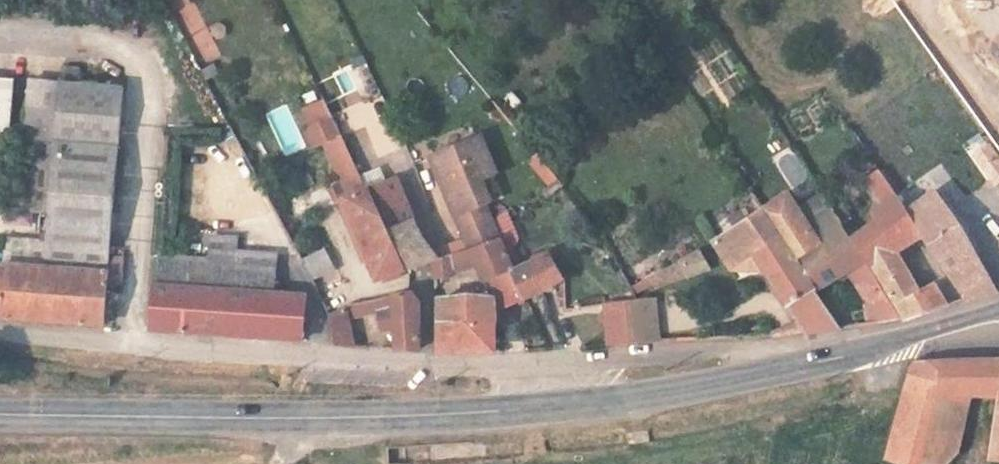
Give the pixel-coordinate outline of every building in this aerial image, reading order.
[(213,33),(199,36),(205,61),(219,58),(213,33)] [(356,101),(377,97),(370,65),(349,70),(356,101)] [(0,80),(0,209),(1,209),(11,80),(0,80)] [(6,241),(4,266),(106,274),(107,260),(107,250),(109,250),(121,91),(29,84),(19,212),(50,215),(48,244),(6,241)] [(285,155),(306,145),(287,104),(266,113),(285,155)] [(402,267),(403,267),(366,195),(332,128),(308,140),(318,158),(321,157),(346,206),(338,210),(376,280),(402,267)] [(460,241),(496,225),(477,183),(498,172),(480,136),(422,166),(457,242),(460,241)] [(775,160),(793,190),(812,179),(794,149),(775,160)] [(994,153),(985,160),(998,180),(998,161),(994,153)] [(877,198),(891,191),(879,169),(865,177),(877,198)] [(900,200),(926,235),(967,301),(998,283),(931,180),(900,200)] [(388,184),(366,195),(403,267),(412,262),(426,255),(388,184)] [(764,217),(816,297),(843,280),(872,327),(904,318),(847,232),(829,203),(809,215),(796,198),(764,217)] [(894,253),(926,235),(900,200),(847,232),(904,318),(942,308),(924,278),(911,284),(894,253)] [(506,211),(495,216),(505,236),(516,230),(506,211)] [(816,297),(764,217),(711,246),(726,268),(731,270),(761,273),(800,335),(838,332),(816,297)] [(496,225),(460,241),(470,266),(431,286),(432,291),(456,292),(517,270),(496,225)] [(209,257),(157,252),(155,282),(152,282),(151,328),(295,340),(300,297),(273,294),(276,256),(234,252),(235,238),(211,236),(209,257)] [(455,243),(426,255),(436,262),(442,263),(448,262),(453,260),(457,256),(458,251),(455,243)] [(309,281),(334,269),(324,247),(298,258),(309,281)] [(704,265),(695,249),(640,279),(648,292),(704,265)] [(107,260),(122,261),(123,251),(109,250),(107,250),(107,260)] [(517,270),(527,299),(569,283),(559,256),(517,270)] [(122,261),(107,260),(106,274),(107,274),(106,286),(120,287),(122,261)] [(4,266),(3,266),(0,304),(0,321),(103,329),(106,286),(107,274),(106,274),(4,266)] [(432,291),(440,347),(490,345),(490,313),(527,299),(517,270),(456,292),(432,291)] [(394,307),(396,347),(420,348),(412,291),(393,296),(394,307)] [(394,307),(393,296),(354,307),(330,325),(332,342),(352,344),(347,319),(394,307)] [(659,304),(629,305),(632,340),(663,338),(659,304)] [(632,340),(629,305),(605,306),(608,341),(632,340)] [(953,445),(967,398),(995,398),(987,450),(998,452),(998,363),(990,362),(918,366),(886,462),(892,463),(944,463),(948,461),(953,445)]
